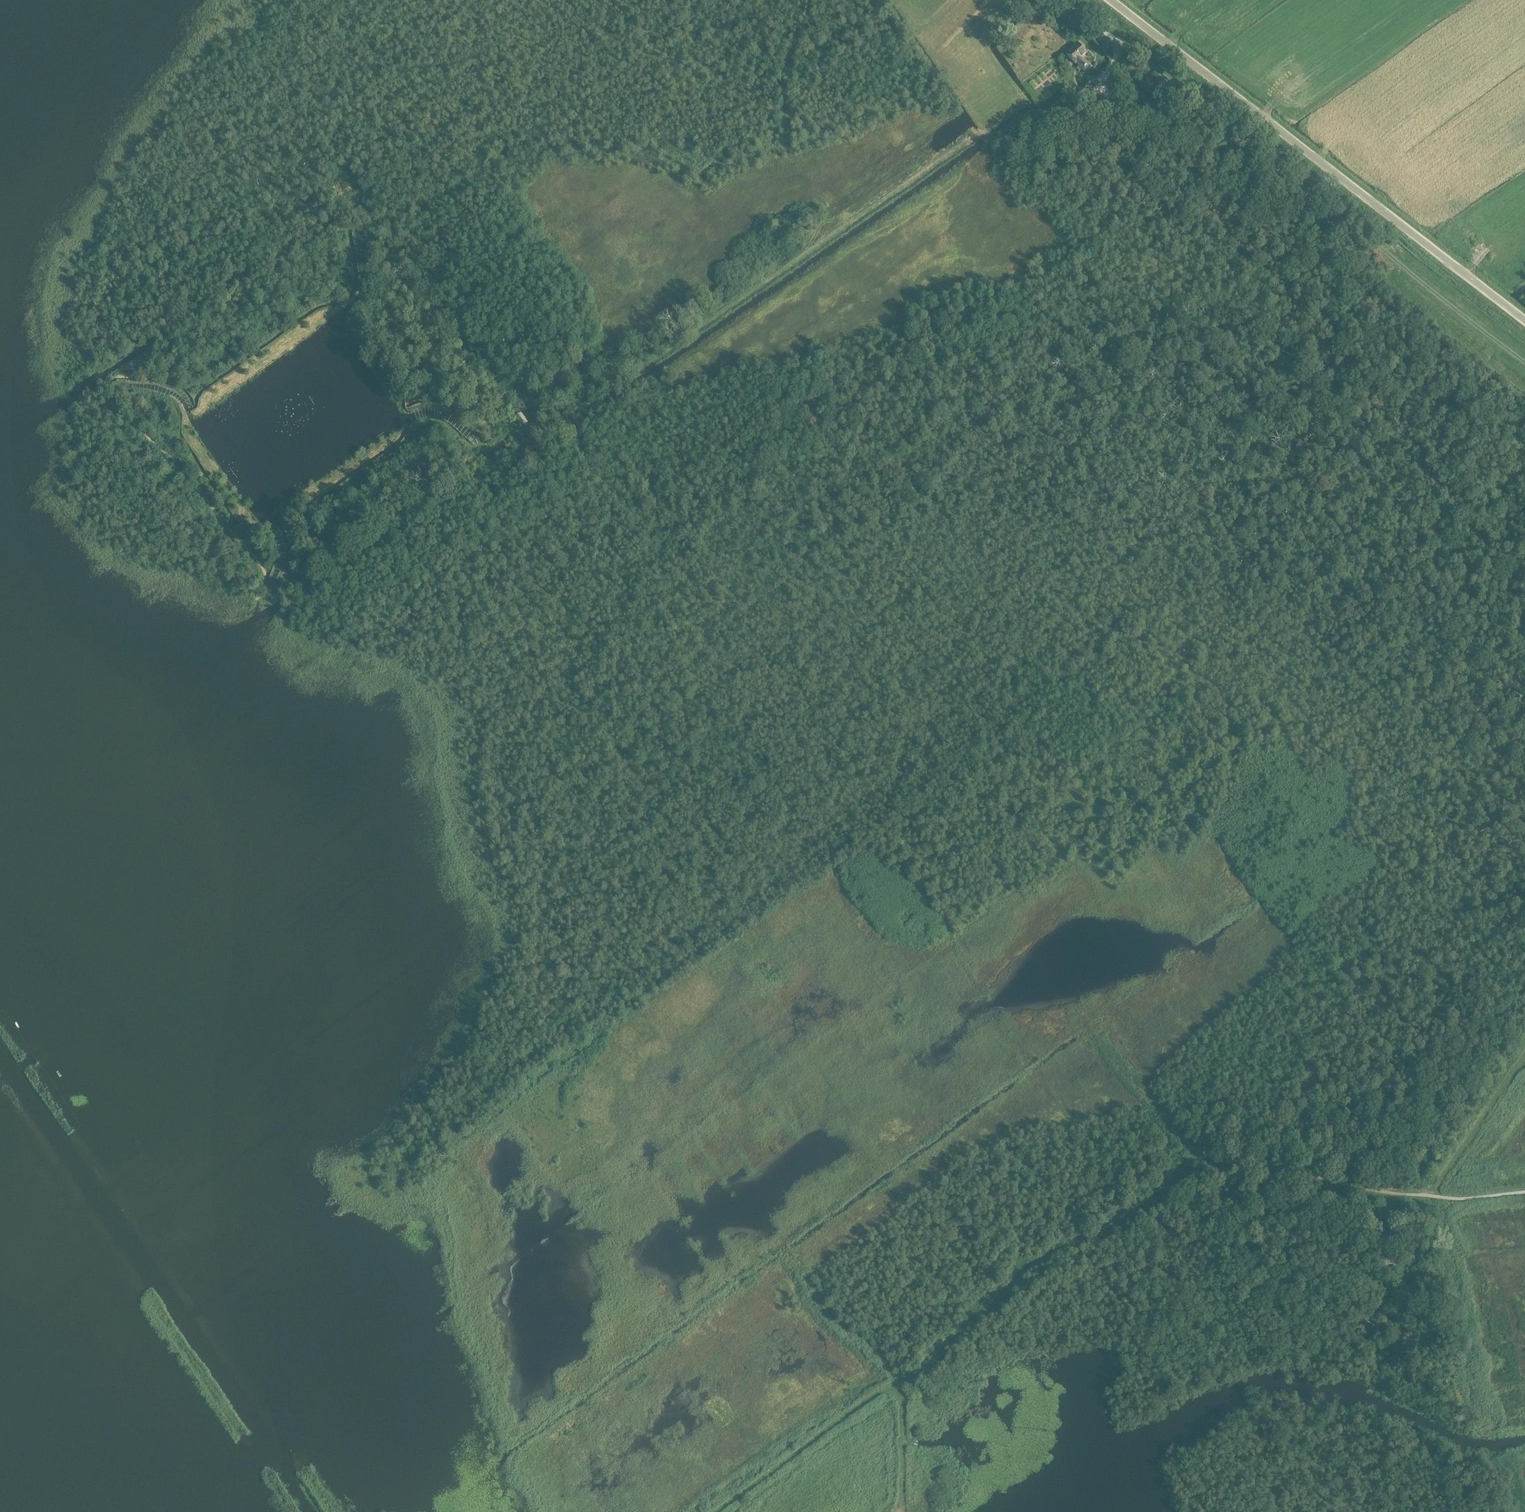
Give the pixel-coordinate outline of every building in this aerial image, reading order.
[(1081,58),(1086,53),(1076,44),(1065,55),(1075,64),(1076,63),(1084,72),(1090,66),(1081,58)] [(1097,95),(1094,90),(1090,85),(1081,92),(1088,101),(1090,100),(1096,95),(1097,95)] [(1096,95),(1090,100),(1093,104),(1099,100),(1096,95)] [(525,405),(512,413),(521,427),(528,422),(522,413),(528,410),(525,405)]
